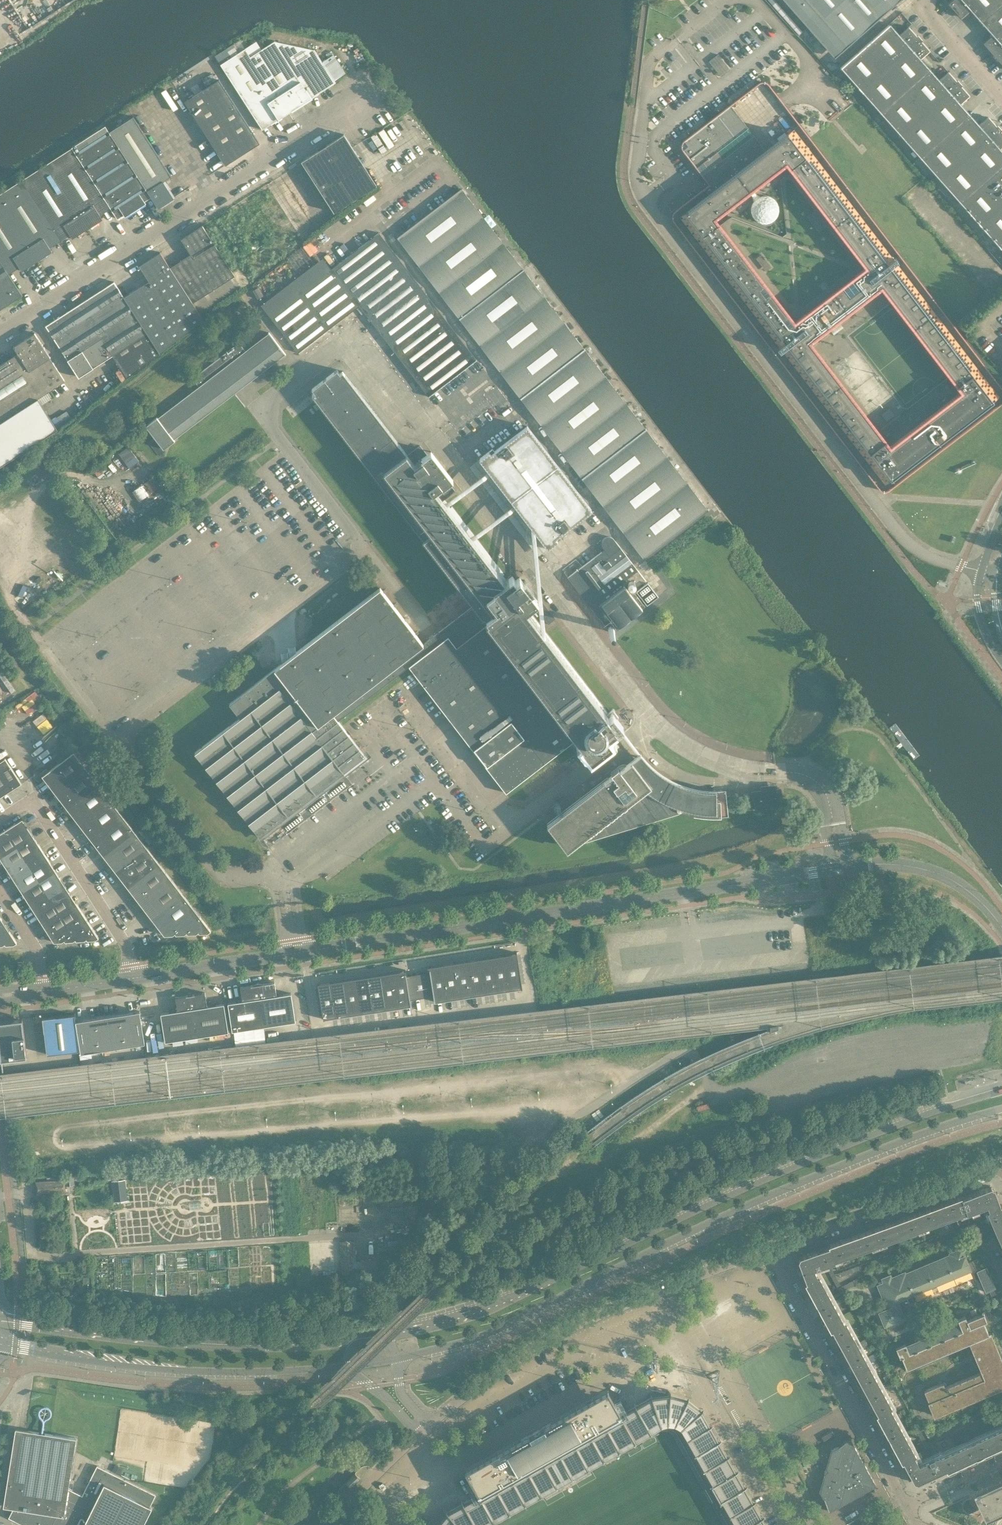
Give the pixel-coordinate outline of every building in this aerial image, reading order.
[(835,57),(899,0),(784,0),(835,57)] [(948,2),(948,3),(960,17),(961,17),(961,18),(961,17),(970,9),(992,34),(983,42),(983,43),(993,54),(992,55),(996,59),(997,59),(1001,64),(1001,0),(950,0),(948,2)] [(1001,146),(1001,131),(1001,130),(1001,129),(997,125),(996,125),(988,116),(979,124),(960,103),(969,95),(969,94),(961,85),(962,85),(962,84),(958,80),(957,80),(949,71),(948,71),(939,79),(920,58),(929,50),(930,50),(921,40),(922,40),(922,39),(918,35),(917,35),(909,26),(908,26),(899,34),(890,23),(840,67),(1001,250),(1001,150),(1000,148),(1001,146)] [(302,103),(335,82),(334,80),(345,73),(333,55),(322,62),(314,49),(274,41),(250,56),(245,48),(220,64),(262,129),(287,113),(302,103)] [(730,69),(718,54),(709,61),(721,76),(730,69)] [(219,79),(184,101),(225,165),(260,143),(219,79)] [(683,150),(696,167),(736,136),(748,127),(731,105),(719,114),(718,114),(684,140),(688,146),(683,150)] [(133,116),(109,132),(151,197),(158,208),(174,198),(163,181),(171,176),(133,116)] [(151,197),(109,132),(105,125),(72,147),(72,148),(111,208),(117,218),(124,214),(125,216),(146,203),(144,201),(151,197)] [(706,180),(709,184),(709,185),(713,190),(679,216),(884,483),(999,396),(896,262),(794,129),(765,150),(754,135),(742,144),(702,175),(703,176),(701,177),(704,181),(706,180)] [(318,150),(301,161),(334,212),(376,185),(344,134),(326,145),(328,147),(320,152),(318,150)] [(72,148),(0,194),(0,261),(8,274),(19,267),(22,271),(26,268),(25,267),(47,253),(48,254),(52,251),(49,247),(70,234),(72,238),(76,236),(76,235),(98,221),(102,219),(100,215),(111,208),(72,148)] [(707,509),(462,189),(398,238),(643,558),(707,509)] [(202,318),(241,288),(233,276),(235,276),(202,225),(181,238),(190,254),(170,267),(193,303),(202,318)] [(476,359),(379,232),(332,268),(269,316),(298,352),(302,349),(356,307),(361,314),(364,312),(428,396),(476,359)] [(203,319),(202,318),(193,303),(170,267),(160,252),(139,265),(149,280),(123,297),(159,353),(160,352),(202,319),(203,319)] [(8,274),(0,261),(0,309),(22,295),(8,274)] [(159,353),(123,297),(114,281),(46,325),(79,376),(112,355),(127,378),(159,353)] [(65,381),(50,357),(34,332),(13,346),(18,353),(0,365),(0,466),(57,429),(38,398),(65,381)] [(174,439),(285,355),(285,354),(269,332),(268,333),(245,351),(239,343),(192,378),(198,386),(157,418),(157,417),(146,425),(163,448),(174,440),(174,439)] [(240,717),(195,752),(258,835),(260,836),(365,755),(359,748),(342,725),(338,720),(406,668),(408,666),(409,666),(408,666),(506,792),(572,741),(577,748),(579,747),(585,754),(586,752),(591,759),(612,742),(607,736),(616,729),(617,728),(620,726),(613,717),(615,716),(614,714),(613,713),(612,713),(611,713),(610,713),(610,714),(610,715),(608,712),(532,613),(537,609),(548,624),(555,619),(525,580),(523,581),(519,577),(515,580),(512,575),(508,578),(506,580),(503,576),(504,574),(452,506),(450,507),(444,499),(455,491),(448,482),(453,479),(431,451),(427,454),(420,445),(407,455),(342,371),(340,373),(337,369),(312,388),(315,392),(312,394),(474,605),(444,628),(423,644),(380,588),(229,703),(240,717)] [(47,392),(39,397),(43,403),(50,398),(47,392)] [(527,426),(494,451),(492,448),(480,458),(540,537),(543,540),(546,545),(548,547),(561,538),(559,535),(591,510),(527,426)] [(129,445),(119,452),(130,466),(139,459),(129,445)] [(626,580),(625,580),(638,570),(620,547),(620,548),(613,539),(613,538),(612,537),(611,537),(610,536),(609,536),(608,536),(606,536),(605,537),(604,537),(604,538),(603,539),(602,540),(602,541),(602,542),(602,543),(602,544),(602,545),(603,546),(605,549),(567,577),(598,617),(604,612),(613,624),(616,627),(617,628),(645,607),(632,590),(629,592),(624,586),(626,584),(627,584),(627,583),(627,582),(627,581),(626,580)] [(569,575),(582,565),(577,559),(564,569),(569,575)] [(0,672),(0,701),(17,690),(3,670),(0,672)] [(211,930),(135,831),(73,751),(48,771),(46,768),(40,773),(164,935),(172,934),(175,933),(176,934),(184,934),(186,932),(187,933),(196,933),(198,931),(199,933),(207,932),(210,931),(211,930)] [(557,815),(547,823),(564,846),(567,849),(571,846),(575,843),(678,811),(679,810),(680,811),(682,811),(683,812),(685,812),(687,812),(688,813),(690,813),(691,814),(693,814),(695,814),(697,814),(699,815),(701,815),(703,815),(704,815),(706,816),(708,816),(710,816),(712,816),(713,816),(715,816),(716,816),(718,816),(720,816),(721,816),(723,816),(724,815),(728,815),(725,789),(715,790),(704,789),(693,787),(683,784),(673,780),(664,775),(655,768),(647,761),(640,753),(637,755),(626,764),(625,764),(624,764),(623,764),(622,764),(621,764),(620,764),(619,765),(618,765),(617,766),(611,771),(613,774),(608,778),(607,777),(564,810),(561,813),(559,814),(557,815)] [(5,758),(0,761),(0,797),(21,783),(5,758)] [(54,869),(22,818),(0,833),(0,858),(54,941),(61,941),(64,939),(65,941),(73,940),(75,939),(76,940),(84,940),(86,938),(87,940),(95,939),(97,937),(97,938),(98,937),(54,869)] [(0,916),(0,945),(2,945),(5,943),(5,944),(13,944),(16,942),(16,943),(17,942),(0,916)] [(516,952),(429,966),(430,972),(433,995),(434,1001),(522,988),(516,952)] [(405,969),(317,983),(323,1019),(411,1005),(410,999),(406,975),(405,969)] [(430,972),(406,975),(410,999),(433,995),(430,972)] [(274,981),(262,983),(257,982),(257,983),(264,1026),(295,1021),(291,993),(276,995),(274,981)] [(242,1000),(228,1003),(232,1031),(264,1026),(257,983),(257,982),(252,984),(240,986),(242,1000)] [(228,1031),(224,1003),(207,1006),(205,992),(175,997),(177,1010),(160,1013),(165,1041),(228,1031)] [(140,1012),(76,1023),(81,1055),(145,1044),(140,1012)] [(47,1054),(78,1050),(79,1050),(74,1014),(42,1018),(47,1054)] [(1,1058),(27,1055),(26,1048),(24,1033),(22,1017),(0,1020),(0,1052),(1,1058)] [(35,1181),(36,1195),(54,1193),(54,1191),(58,1191),(58,1193),(65,1193),(65,1189),(64,1189),(63,1183),(65,1183),(64,1179),(35,1181)] [(125,1180),(111,1182),(113,1203),(127,1201),(125,1180)] [(1000,1204),(994,1188),(990,1186),(961,1197),(967,1211),(966,1211),(966,1213),(987,1205),(988,1209),(1000,1204)] [(967,1211),(961,1197),(961,1195),(916,1212),(922,1227),(966,1211),(967,1211)] [(1001,1204),(1000,1204),(988,1209),(986,1210),(989,1218),(996,1233),(1001,1247),(1001,1205),(1001,1204)] [(878,1243),(917,1229),(922,1227),(916,1212),(873,1228),(878,1243)] [(976,1222),(837,1273),(839,1276),(977,1226),(976,1222)] [(834,1260),(871,1246),(878,1243),(873,1228),(828,1244),(828,1246),(829,1245),(834,1260)] [(981,1238),(977,1240),(1001,1287),(1001,1278),(981,1238)] [(863,1353),(845,1321),(844,1321),(830,1296),(819,1275),(818,1275),(814,1268),(835,1261),(834,1260),(829,1245),(828,1246),(799,1256),(797,1259),(806,1281),(804,1282),(818,1308),(830,1330),(831,1329),(871,1402),(877,1413),(875,1414),(901,1461),(903,1461),(913,1480),(917,1482),(946,1468),(946,1470),(1001,1444),(1001,1426),(940,1455),(939,1453),(918,1463),(914,1455),(916,1454),(890,1407),(892,1406),(863,1353)] [(883,1282),(877,1285),(878,1286),(877,1286),(879,1292),(880,1292),(887,1308),(879,1312),(885,1327),(904,1319),(902,1313),(904,1312),(902,1307),(900,1308),(897,1300),(969,1270),(970,1271),(976,1269),(972,1260),(967,1262),(961,1248),(949,1253),(950,1254),(905,1273),(905,1271),(891,1277),(890,1274),(882,1278),(883,1282)] [(986,1266),(976,1269),(985,1290),(994,1287),(986,1266)] [(828,1270),(836,1287),(840,1285),(831,1268),(828,1270)] [(837,1288),(839,1292),(872,1274),(870,1271),(837,1288)] [(905,1342),(895,1346),(899,1356),(901,1356),(906,1368),(969,1341),(975,1354),(970,1355),(972,1360),(976,1359),(982,1371),(945,1386),(943,1382),(923,1390),(934,1414),(1001,1386),(1001,1362),(990,1332),(988,1333),(983,1321),(986,1320),(983,1312),(971,1317),(970,1315),(965,1317),(965,1315),(957,1319),(959,1322),(906,1344),(905,1342)] [(543,1424),(529,1433),(528,1432),(464,1468),(472,1480),(471,1480),(479,1493),(449,1510),(461,1524),(467,1524),(557,1474),(556,1473),(564,1468),(565,1470),(654,1420),(658,1417),(652,1396),(651,1396),(621,1413),(614,1400),(607,1388),(543,1424)] [(652,1396),(658,1417),(672,1416),(683,1424),(700,1409),(688,1399),(671,1393),(652,1396)] [(932,1435),(934,1439),(1001,1407),(1001,1403),(932,1435)] [(694,1415),(683,1424),(684,1425),(740,1524),(766,1524),(700,1409),(694,1415)] [(973,1428),(985,1423),(987,1429),(995,1425),(991,1416),(972,1425),(973,1428)] [(932,1437),(924,1421),(920,1423),(929,1439),(932,1437)] [(97,1465),(82,1495),(68,1488),(76,1438),(27,1430),(15,1428),(8,1475),(3,1506),(13,1507),(8,1517),(24,1524),(142,1524),(152,1506),(150,1505),(156,1494),(97,1465)] [(961,1429),(950,1435),(952,1438),(963,1433),(961,1429)] [(929,1446),(923,1435),(920,1430),(917,1431),(921,1440),(914,1444),(918,1452),(925,1448),(926,1448),(929,1446)] [(831,1449),(833,1455),(836,1462),(833,1464),(832,1464),(831,1465),(830,1467),(830,1468),(829,1469),(829,1470),(829,1472),(828,1473),(828,1475),(828,1477),(829,1479),(830,1482),(819,1490),(820,1491),(824,1498),(823,1498),(828,1510),(876,1484),(849,1437),(838,1445),(839,1445),(832,1449),(831,1449)] [(113,1470),(120,1474),(123,1467),(116,1463),(113,1470)] [(355,1473),(345,1482),(350,1487),(360,1478),(355,1473)] [(1001,1511),(1001,1480),(973,1493),(985,1519),(1001,1511)] [(449,1510),(438,1524),(437,1524),(461,1524),(449,1510)] [(902,1514),(897,1517),(900,1521),(897,1523),(898,1524),(902,1524),(904,1523),(906,1522),(904,1518),(902,1514)]
